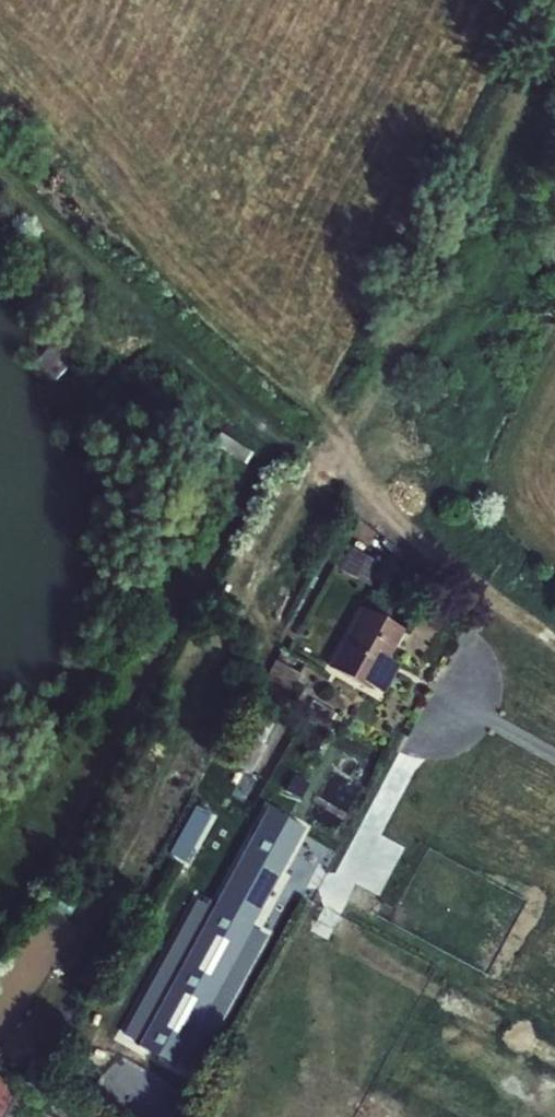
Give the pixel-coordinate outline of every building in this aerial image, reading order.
[(336,567),(368,586),(381,564),(349,545),(336,567)] [(362,605),(328,666),(370,689),(372,687),(383,693),(400,664),(388,658),(404,629),(362,605)] [(275,660),(260,689),(287,702),(301,673),(275,660)] [(312,699),(308,707),(334,722),(337,713),(312,699)] [(238,759),(252,766),(276,713),(263,706),(238,759)] [(274,904),(276,901),(285,905),(292,895),(272,884),(263,897),(274,904)] [(124,982),(144,994),(150,984),(130,971),(124,982)] [(210,1022),(211,1021),(181,1002),(174,1013),(204,1032),(210,1022)] [(210,1022),(225,1032),(231,1024),(217,1014),(211,1021),(210,1022)] [(30,1091),(0,1075),(0,1116),(16,1116),(30,1091)]
